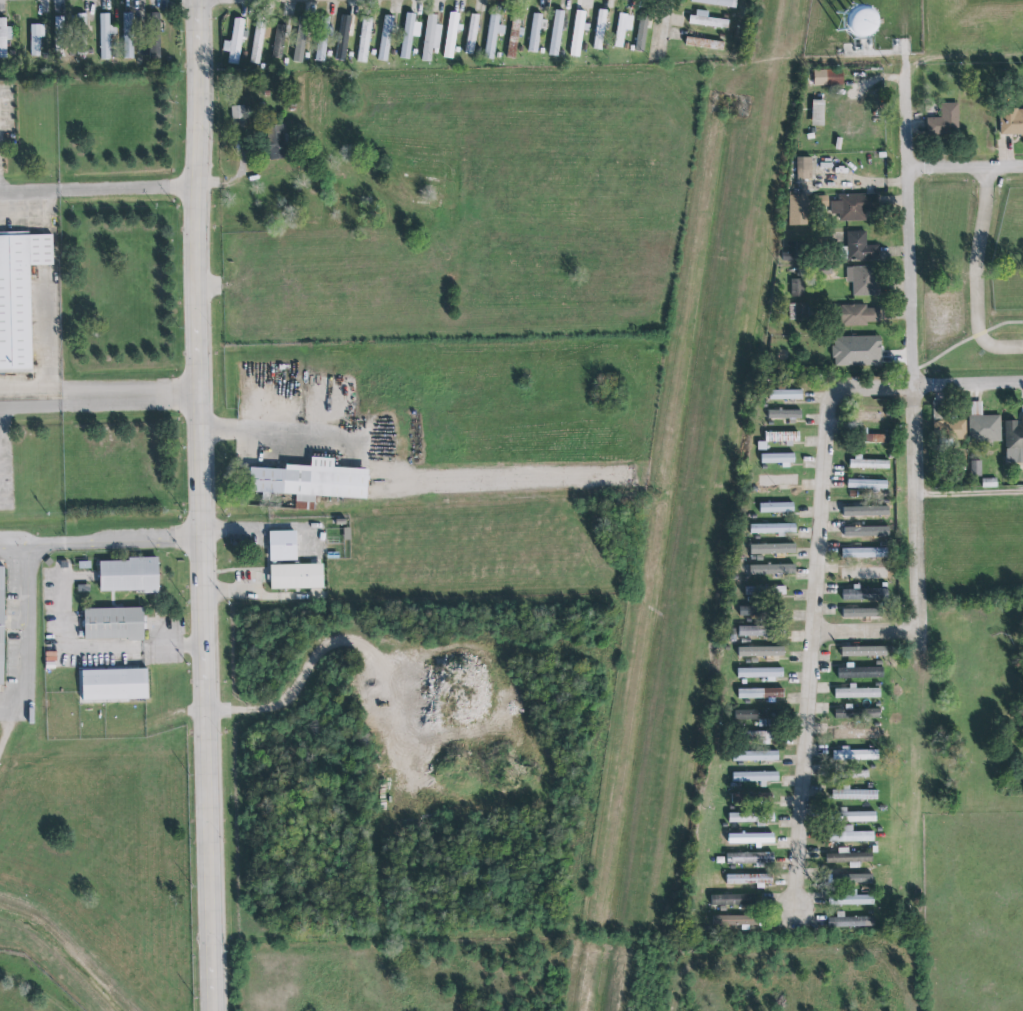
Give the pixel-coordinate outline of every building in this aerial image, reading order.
[(690,3),(735,8),(736,0),(691,0),(690,3)] [(863,34),(891,32),(890,7),(862,8),(863,34)] [(594,49),(603,50),(606,10),(597,9),(594,49)] [(549,56),(559,56),(563,11),(554,10),(549,56)] [(570,56),(580,57),(583,27),(584,27),(586,11),(574,10),(570,56)] [(124,59),(134,58),(133,12),(123,13),(124,59)] [(405,12),(414,13),(413,21),(420,22),(418,36),(411,35),(408,58),(399,57),(405,12)] [(460,13),(450,12),(442,58),(452,59),(460,13)] [(708,18),(708,13),(689,12),(689,26),(728,28),(729,19),(708,18)] [(100,59),(110,59),(110,34),(116,34),(116,26),(109,26),(109,13),(100,13),(100,59)] [(497,34),(504,34),(505,26),(498,25),(500,14),(490,13),(484,58),(494,59),(497,34)] [(536,53),(543,15),(534,13),(527,51),(536,53)] [(633,15),(619,13),(614,47),(622,48),(625,30),(631,31),(633,15)] [(334,60),(344,61),(352,16),(342,14),(334,60)] [(441,25),(436,24),(437,15),(427,14),(421,60),(430,62),(432,53),(437,54),(441,25)] [(478,15),(470,14),(466,54),(474,55),(478,15)] [(378,60),(388,61),(392,16),(382,15),(378,60)] [(649,28),(651,16),(638,15),(635,47),(645,47),(646,27),(649,28)] [(374,18),(364,16),(356,61),(365,63),(374,18)] [(506,57),(516,58),(521,28),(519,27),(521,17),(512,16),(506,57)] [(7,26),(7,17),(0,17),(0,58),(7,58),(7,40),(13,40),(12,26),(7,26)] [(242,37),(244,37),(246,19),(234,17),(231,41),(224,40),(222,52),(229,52),(228,63),(239,64),(242,37)] [(309,18),(300,17),(292,61),(302,63),(309,18)] [(30,56),(40,56),(40,37),(45,37),(45,24),(31,24),(30,56)] [(273,58),(283,58),(285,25),(275,24),(273,58)] [(264,28),(254,27),(251,63),(261,64),(264,28)] [(723,42),(686,36),(685,45),(722,52),(723,42)] [(158,43),(148,44),(150,58),(160,57),(158,43)] [(843,85),(842,69),(813,70),(814,86),(843,85)] [(824,100),(812,100),(811,126),(824,126),(824,100)] [(926,118),(927,135),(959,134),(959,103),(941,103),(941,118),(926,118)] [(244,106),(231,106),(231,120),(245,119),(244,106)] [(1016,109),(1022,109),(1022,133),(999,134),(999,133),(998,108),(1016,108),(1016,109)] [(286,159),(284,125),(268,125),(270,159),(286,159)] [(797,179),(812,179),(811,157),(797,158),(797,179)] [(837,194),(875,193),(876,212),(864,212),(864,221),(838,221),(837,213),(829,214),(829,201),(837,200),(837,194)] [(789,225),(808,226),(808,195),(789,195),(789,225)] [(866,232),(847,231),(847,260),(879,260),(879,246),(866,245),(866,232)] [(32,369),(0,370),(0,235),(52,234),(53,265),(30,266),(32,369)] [(852,296),(879,295),(878,266),(851,267),(852,296)] [(791,279),(790,296),(804,297),(805,268),(797,268),(797,279),(791,279)] [(807,303),(789,304),(789,319),(807,319),(807,303)] [(825,306),(825,326),(865,325),(866,322),(879,321),(878,308),(865,308),(865,304),(825,306)] [(882,366),(881,337),(833,337),(833,367),(882,366)] [(770,400),(803,399),(803,390),(769,391),(770,400)] [(768,421),(802,421),(803,410),(768,409),(768,421)] [(884,412),(861,411),(860,421),(884,422),(884,412)] [(967,416),(999,415),(999,441),(967,442),(967,416)] [(1022,452),(1022,416),(1020,416),(1020,421),(1005,421),(1005,452),(1022,452)] [(966,419),(948,419),(947,440),(966,440),(966,419)] [(765,433),(765,443),(800,443),(799,432),(765,433)] [(863,434),(863,442),(885,443),(885,434),(863,434)] [(757,450),(766,451),(766,442),(757,441),(757,450)] [(761,465),(795,464),(795,454),(761,454),(761,465)] [(284,469),(284,464),(309,466),(309,456),(333,458),(332,467),(367,469),(365,499),(314,495),(313,502),(294,501),(295,495),(269,493),(268,501),(261,501),(261,492),(247,491),(248,467),(284,469)] [(889,469),(890,460),(850,459),(850,468),(889,469)] [(981,461),(970,461),(970,476),(981,476),(981,461)] [(794,477),(760,478),(761,487),(780,486),(780,489),(794,488),(794,477)] [(887,489),(888,481),(848,480),(847,488),(887,489)] [(760,503),(760,513),(794,512),(794,503),(760,503)] [(845,517),(891,516),(891,505),(856,506),(856,507),(845,507),(845,517)] [(778,535),(797,534),(796,524),(751,524),(751,534),(778,533),(778,535)] [(880,536),(880,526),(846,527),(846,537),(880,536)] [(269,560),(296,559),(295,530),(268,530),(269,560)] [(840,548),(840,558),(853,558),(852,564),(860,564),(860,557),(885,557),(885,548),(858,548),(858,543),(851,543),(851,548),(840,548)] [(785,545),(785,553),(779,553),(779,558),(772,558),(772,554),(748,554),(748,545),(785,545)] [(99,564),(128,562),(127,556),(157,554),(161,596),(142,598),(142,591),(101,594),(99,564)] [(322,562),(323,587),(270,588),(270,563),(322,562)] [(744,564),(790,563),(790,574),(744,574),(744,564)] [(842,569),(842,578),(887,578),(887,568),(859,569),(859,565),(853,565),(853,569),(842,569)] [(840,589),(841,600),(886,599),(886,589),(858,589),(858,584),(851,584),(851,589),(840,589)] [(745,587),(745,596),(785,595),(785,586),(745,587)] [(739,617),(760,616),(760,606),(739,607),(739,617)] [(83,638),(127,637),(127,640),(143,640),(142,607),(83,608),(83,638)] [(880,620),(880,608),(853,609),(853,610),(842,610),(843,620),(880,620)] [(738,626),(737,636),(768,636),(768,640),(774,639),(774,636),(784,636),(784,626),(738,626)] [(838,647),(838,657),(883,656),(883,646),(855,647),(855,643),(848,643),(848,647),(838,647)] [(786,647),(739,648),(739,657),(786,657),(786,647)] [(838,668),(837,678),(883,678),(883,666),(846,666),(846,668),(838,668)] [(82,669),(147,668),(148,682),(148,698),(82,699),(82,683),(82,669)] [(736,668),(736,678),(766,678),(766,682),(774,682),(774,677),(782,677),(782,668),(736,668)] [(737,689),(737,699),(767,698),(767,703),(774,703),(774,698),(783,698),(783,688),(737,689)] [(833,689),(878,688),(878,698),(833,698),(833,689)] [(771,711),(734,710),(734,719),(771,720),(771,711)] [(834,740),(880,739),(879,729),(851,729),(851,723),(844,723),(844,729),(834,730),(834,740)] [(770,743),(770,732),(747,732),(747,743),(770,743)] [(832,750),(832,760),(876,759),(875,749),(832,750)] [(778,751),(733,752),(733,761),(779,760),(778,751)] [(779,772),(732,773),(733,783),(779,782),(779,772)] [(831,800),(878,800),(878,791),(831,790),(831,800)] [(846,813),(846,810),(838,810),(838,823),(876,822),(876,812),(846,813)] [(852,832),(852,826),(837,826),(837,842),(874,842),(874,832),(852,832)] [(728,844),(769,843),(769,834),(728,834),(728,844)] [(847,853),(847,848),(837,848),(838,854),(825,854),(825,863),(872,862),(872,852),(847,853)] [(774,852),(726,854),(727,865),(756,864),(756,868),(767,868),(767,862),(775,862),(774,852)] [(873,874),(845,875),(845,870),(831,870),(832,884),(873,883),(873,874)] [(773,874),(726,875),(726,886),(764,885),(773,885),(773,874)] [(755,906),(755,894),(711,895),(711,908),(755,906)] [(839,906),(873,905),(872,895),(839,896),(839,906)] [(874,917),(844,917),(844,912),(836,912),(836,918),(827,918),(828,928),(874,927),(874,917)] [(738,934),(738,926),(757,927),(757,917),(711,915),(710,933),(738,934)]
